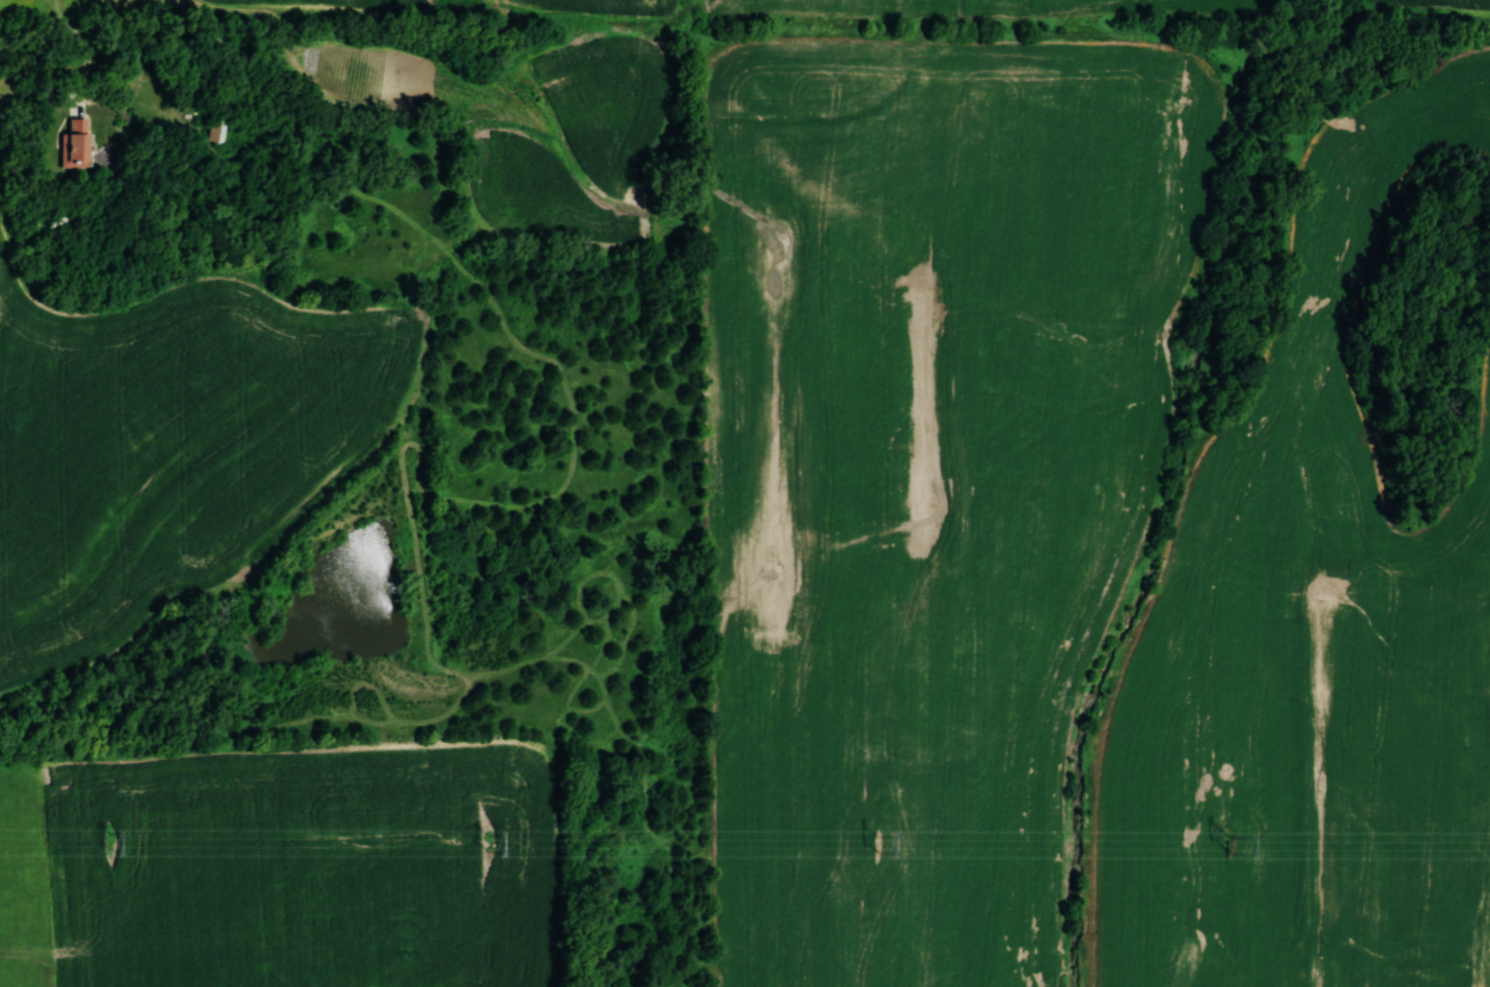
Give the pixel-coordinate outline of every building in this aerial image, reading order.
[(60,133),(60,167),(85,167),(85,119),(68,119),(68,133),(60,133)] [(231,121),(209,121),(209,143),(231,143),(231,121)]
